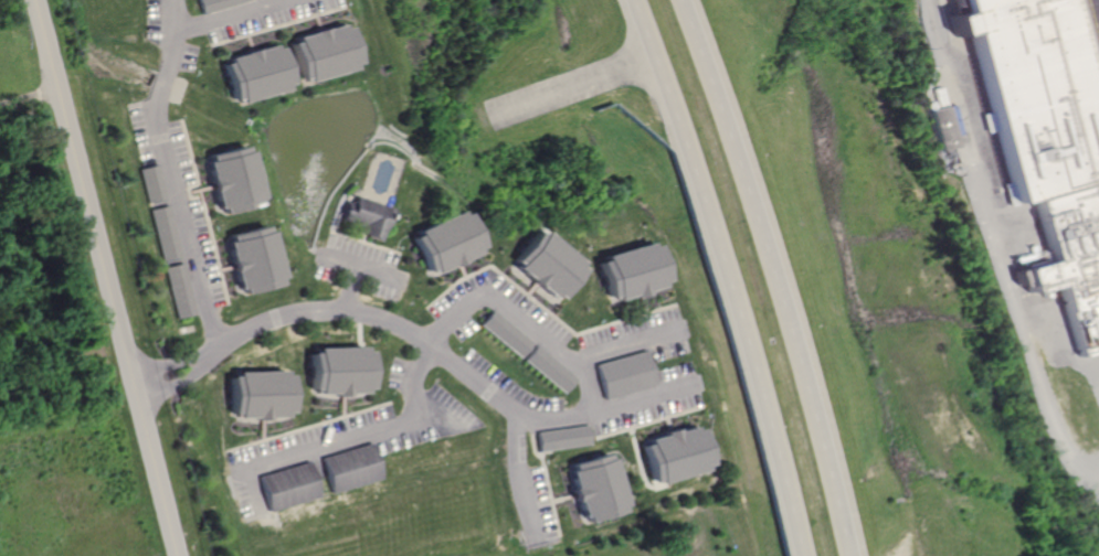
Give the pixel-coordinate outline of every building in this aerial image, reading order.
[(201,15),(251,0),(196,0),(201,15)] [(957,11),(942,15),(949,39),(963,34),(985,111),(976,115),(982,132),(991,129),(1011,202),(1029,196),(1047,261),(1017,270),(1023,290),(1052,282),(1072,355),(1098,347),(1098,0),(953,0),(957,11)] [(299,82),(358,67),(347,23),(288,38),(299,82)] [(220,59),(231,102),(290,87),(280,44),(220,59)] [(928,110),(944,107),(955,148),(938,152),(928,110)] [(248,145),(204,154),(216,214),(260,205),(248,145)] [(136,170),(145,203),(165,198),(156,164),(136,170)] [(382,237),(391,208),(355,197),(351,211),(344,209),(340,224),(382,237)] [(178,257),(168,205),(148,209),(158,261),(178,257)] [(410,233),(427,275),(484,252),(467,209),(410,233)] [(282,284),(267,225),(224,236),(238,295),(282,284)] [(588,264),(540,231),(513,268),(561,302),(588,264)] [(599,258),(610,302),(648,292),(647,289),(670,283),(659,242),(599,258)] [(173,318),(193,315),(183,263),(163,267),(173,318)] [(577,377),(533,344),(535,343),(491,310),(478,327),(566,392),(577,377)] [(309,349),(309,394),(371,393),(370,348),(309,349)] [(657,386),(647,350),(596,364),(606,400),(657,386)] [(230,418),(262,417),(262,416),(291,415),(289,371),(228,373),(230,418)] [(540,452),(593,444),(590,424),(537,432),(540,452)] [(703,427),(643,440),(653,483),(713,470),(703,427)] [(329,493),(381,479),(371,442),(319,457),(329,493)] [(571,464),(584,523),(628,513),(615,454),(571,464)] [(318,498),(308,461),(256,475),(266,512),(318,498)]
